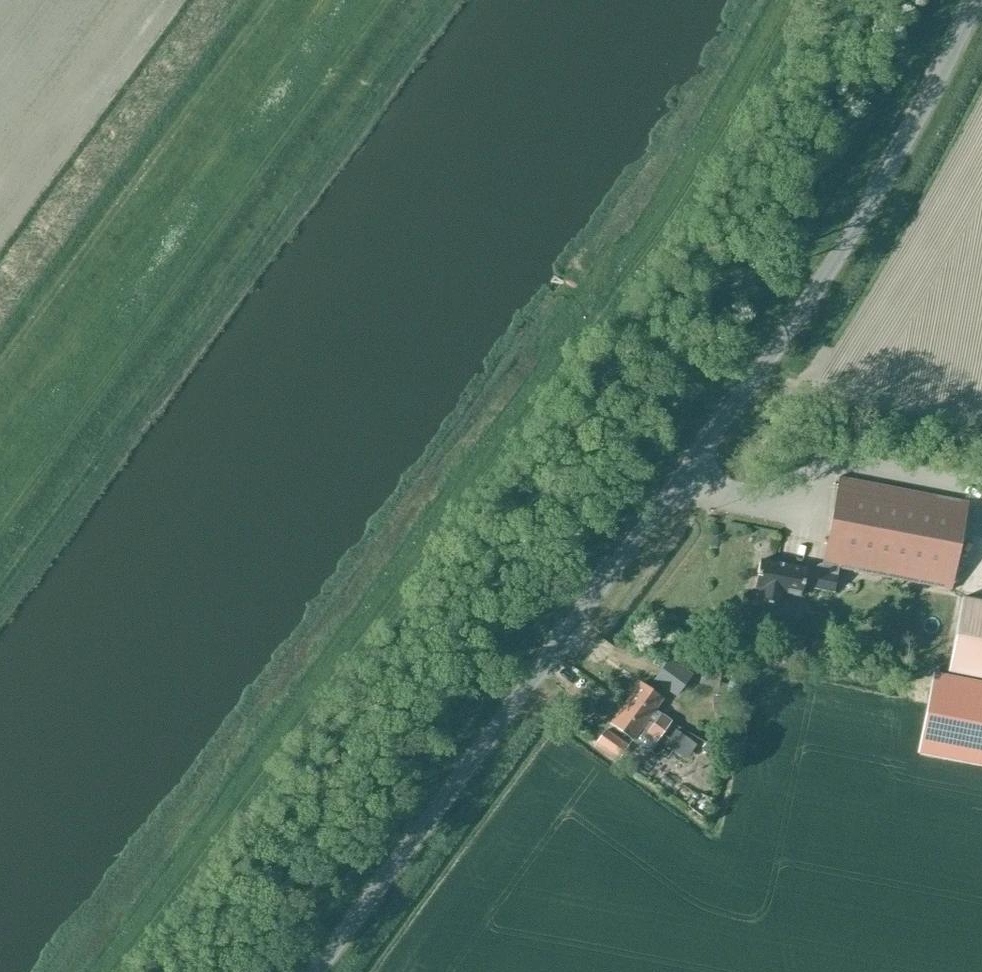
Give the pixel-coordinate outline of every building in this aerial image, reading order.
[(950,590),(953,576),(968,503),(840,478),(822,572),(817,575),(806,572),(806,571),(756,561),(751,586),(756,587),(753,600),(778,605),(780,592),(797,595),(799,585),(830,591),(835,567),(950,590)] [(981,681),(981,600),(962,596),(947,674),(981,681)] [(669,660),(655,680),(677,696),(691,677),(669,660)] [(705,665),(703,676),(720,681),(723,669),(705,665)] [(937,674),(921,754),(981,766),(981,683),(937,674)] [(625,704),(664,733),(671,722),(656,710),(663,700),(640,683),(625,704)] [(714,698),(714,709),(727,709),(728,698),(714,698)] [(664,733),(625,704),(609,726),(633,742),(642,730),(657,741),(664,733)] [(695,744),(676,729),(667,742),(686,756),(695,744)] [(620,761),(630,749),(606,732),(597,745),(620,761)] [(711,736),(706,744),(718,751),(722,744),(711,736)] [(698,752),(712,759),(716,752),(701,745),(698,752)]
